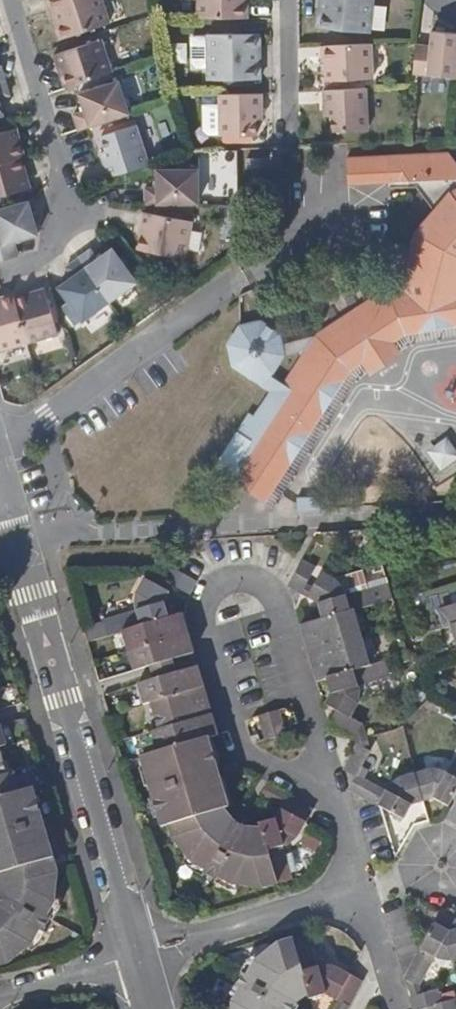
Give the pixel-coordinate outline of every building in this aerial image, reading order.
[(102,0),(47,0),(51,11),(54,10),(60,26),(56,27),(60,40),(110,23),(102,0)] [(201,15),(249,16),(249,0),(201,0),(201,15)] [(324,14),(321,14),(320,28),(371,32),(374,0),(326,0),(324,14)] [(60,26),(54,10),(51,11),(56,27),(60,26)] [(435,30),(433,46),(418,45),(415,74),(455,78),(455,33),(435,30)] [(263,46),(262,32),(211,33),(211,77),(264,76),(263,62),(259,62),(259,46),(263,46)] [(114,71),(102,39),(56,54),(66,87),(114,71)] [(375,78),(373,43),(323,46),(325,80),(375,78)] [(132,112),(121,79),(81,93),(87,110),(75,114),(80,130),(89,127),(132,112)] [(370,129),(367,88),(325,90),(326,117),(334,116),(334,131),(370,129)] [(265,119),(264,91),(222,92),(223,134),(259,133),(259,119),(265,119)] [(152,162),(139,124),(105,135),(109,148),(103,150),(112,176),(152,162)] [(19,156),(21,155),(12,128),(0,131),(0,162),(19,156)] [(19,156),(0,162),(0,195),(28,186),(19,156)] [(455,160),(375,161),(375,191),(450,191),(454,197),(411,243),(403,281),(311,333),(281,378),(273,374),(289,351),(284,331),(265,319),(241,325),(229,341),(235,365),(272,390),(255,415),(250,412),(231,442),(243,450),(237,460),(250,469),(246,475),(254,480),(248,488),(275,505),(283,492),(362,375),(421,341),(455,339),(455,163),(455,160)] [(375,191),(375,161),(334,161),(334,192),(375,191)] [(202,201),(201,168),(160,169),(160,187),(149,187),(149,202),(202,201)] [(28,199),(0,207),(0,261),(18,256),(14,242),(38,234),(28,199)] [(196,219),(145,210),(142,226),(145,227),(142,247),(190,256),(196,219)] [(84,258),(114,299),(139,281),(115,248),(102,258),(95,249),(84,258)] [(86,320),(114,299),(84,258),(71,267),(77,275),(61,286),(86,320)] [(20,296),(33,343),(61,335),(47,288),(20,296)] [(20,296),(19,294),(0,299),(0,336),(4,351),(33,343),(20,296)] [(440,473),(455,462),(455,449),(448,436),(426,450),(440,473)] [(318,509),(317,496),(297,497),(298,510),(318,509)] [(316,568),(303,561),(290,586),(302,593),(316,568)] [(200,581),(175,566),(174,566),(166,578),(192,594),(195,588),(200,581)] [(320,604),(324,618),(355,609),(384,600),(379,586),(346,595),(345,589),(342,585),(337,580),(323,573),(310,598),(317,601),(320,604)] [(110,634),(124,630),(170,617),(165,601),(171,590),(147,577),(139,589),(137,604),(137,610),(106,619),(110,634)] [(455,623),(455,607),(440,611),(445,626),(452,624),(455,623)] [(355,609),(324,618),(302,624),(310,652),(363,637),(355,609)] [(187,612),(170,617),(124,630),(130,649),(189,632),(187,620),(187,612)] [(195,652),(189,632),(130,649),(135,669),(152,664),(174,658),(195,652)] [(363,637),(310,652),(319,680),(327,677),(371,665),(363,637)] [(371,665),(327,677),(332,695),(327,704),(338,711),(331,722),(356,736),(363,723),(352,717),(358,707),(360,700),(362,694),(358,685),(391,676),(387,660),(371,665)] [(145,703),(152,701),(205,686),(199,665),(177,671),(156,678),(139,683),(145,703)] [(213,713),(205,686),(152,701),(160,729),(213,713)] [(270,712),(277,735),(287,732),(280,709),(270,712)] [(265,739),(277,735),(270,712),(258,715),(265,739)] [(219,734),(213,713),(160,729),(152,731),(158,751),(209,736),(219,734)] [(209,736),(158,751),(149,753),(152,763),(145,765),(159,816),(167,814),(169,823),(223,807),(229,805),(209,736)] [(413,804),(424,800),(416,773),(399,778),(394,781),(392,783),(387,791),(360,775),(372,751),(359,743),(345,766),(345,769),(357,776),(351,789),(381,806),(405,819),(413,804)] [(416,773),(424,800),(434,797),(449,806),(455,792),(455,760),(449,773),(445,771),(439,769),(430,769),(416,773)] [(7,772),(0,774),(0,797),(21,791),(15,770),(7,772)] [(263,793),(284,805),(290,795),(268,783),(263,793)] [(0,797),(0,872),(47,858),(44,849),(52,846),(37,796),(28,798),(26,789),(21,791),(0,797)] [(259,822),(261,829),(278,883),(293,878),(283,845),(292,842),(302,832),(307,822),(314,808),(290,795),(284,805),(277,816),(274,818),(269,820),(265,821),(259,822)] [(223,807),(169,823),(174,837),(191,860),(207,869),(205,873),(218,880),(221,876),(233,883),(265,887),(278,883),(261,829),(253,828),(247,827),(235,821),(223,807)] [(11,961),(33,942),(41,928),(45,931),(52,917),(48,914),(56,901),(59,871),(55,856),(47,858),(0,872),(0,964),(11,961)] [(451,932),(435,923),(422,945),(405,977),(420,986),(436,957),(442,959),(455,959),(455,930),(451,932)] [(308,934),(293,938),(310,992),(311,997),(326,993),(339,999),(350,1005),(363,980),(350,973),(337,965),(324,964),(317,966),(308,934)] [(295,1004),(302,998),(310,992),(293,938),(279,942),(256,959),(247,974),(244,972),(235,986),(240,989),(236,995),(231,1005),(231,1008),(292,1008),(295,1004)] [(429,1007),(443,1002),(438,988),(410,996),(414,1008),(421,1008),(429,1007)] [(350,1005),(339,999),(334,1008),(348,1008),(350,1005)] [(443,1002),(429,1007),(430,1008),(455,1008),(455,999),(443,1002)]
